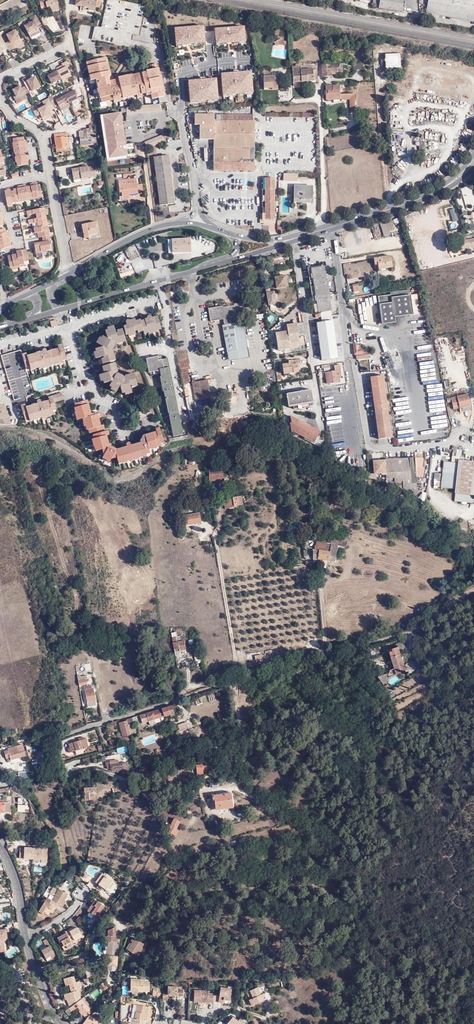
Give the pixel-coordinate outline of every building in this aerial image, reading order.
[(50,7),(51,12),(61,10),(59,0),(57,1),(55,1),(55,0),(42,0),(43,2),(40,3),(42,8),(42,7),(47,6),(47,7),(50,7)] [(97,9),(97,8),(97,3),(91,2),(91,0),(77,0),(76,6),(89,9),(89,11),(91,12),(97,11),(97,9)] [(95,41),(134,48),(137,35),(143,36),(148,6),(113,0),(110,0),(104,29),(98,27),(95,41)] [(373,7),(403,12),(405,0),(373,0),(373,7)] [(427,14),(473,22),(473,0),(429,0),(427,14)] [(43,25),(36,13),(30,17),(32,21),(24,25),(31,38),(42,32),(39,27),(43,25)] [(174,26),(175,44),(205,42),(203,24),(174,26)] [(246,41),(244,24),(214,26),(215,43),(246,41)] [(6,43),(10,51),(15,48),(15,49),(24,45),(16,29),(7,34),(10,40),(6,43)] [(387,67),(399,66),(399,55),(386,56),(386,59),(387,67)] [(120,81),(114,82),(113,78),(111,78),(106,59),(86,64),(91,82),(95,81),(97,87),(100,87),(101,90),(102,94),(103,99),(104,104),(115,101),(115,102),(120,101),(124,100),(123,98),(128,97),(133,95),(137,94),(138,96),(143,95),(144,95),(147,94),(151,93),(152,94),(153,99),(162,97),(161,94),(163,93),(162,88),(163,87),(159,69),(158,69),(157,66),(151,67),(152,71),(146,72),(146,74),(143,75),(138,76),(133,77),(133,76),(119,80),(120,81)] [(62,64),(50,69),(52,72),(48,73),(53,83),(54,85),(63,81),(62,79),(64,77),(66,81),(67,80),(67,81),(71,79),(71,78),(73,77),(67,64),(68,64),(66,60),(61,62),(62,64)] [(293,67),(293,82),(302,82),(301,70),(301,64),(296,64),(296,67),(293,67)] [(341,65),(322,65),(322,77),(330,77),(330,74),(335,74),(335,72),(341,72),(341,65)] [(318,81),(317,70),(301,70),(302,82),(318,81)] [(243,83),(246,83),(246,79),(249,79),(249,71),(242,72),(242,76),(227,77),(227,78),(222,78),(222,80),(215,80),(215,81),(213,82),(213,87),(231,88),(242,86),(242,85),(243,84),(243,83)] [(22,77),(29,91),(41,85),(35,74),(27,78),(25,75),(22,77)] [(263,88),(277,88),(276,75),(263,76),(263,88)] [(20,84),(12,88),(15,92),(13,93),(17,102),(27,97),(20,84)] [(339,99),(339,95),(339,87),(333,87),(333,86),(326,86),(326,100),(333,100),(333,99),(339,99)] [(53,95),(50,96),(53,103),(57,101),(62,109),(70,104),(65,93),(54,99),(53,95)] [(50,96),(42,100),(44,104),(32,110),(35,116),(36,115),(39,121),(53,114),(50,109),(55,106),(53,103),(50,96)] [(160,103),(126,106),(127,114),(160,111),(160,103)] [(121,112),(100,115),(107,158),(128,155),(121,112)] [(213,169),(249,169),(249,171),(250,173),(253,172),(256,170),(256,163),(254,163),(254,121),(253,121),(253,115),(194,115),(194,126),(199,126),(199,140),(213,140),(213,169)] [(94,125),(88,126),(88,129),(82,130),(82,131),(78,132),(79,138),(80,147),(92,145),(91,140),(96,140),(94,125)] [(68,145),(66,131),(54,133),(56,147),(68,145)] [(162,135),(143,142),(146,149),(164,141),(162,135)] [(12,147),(27,145),(26,140),(24,141),(23,136),(10,138),(12,147)] [(28,149),(27,145),(12,147),(13,156),(26,154),(25,149),(28,149)] [(29,154),(26,154),(13,156),(15,166),(28,164),(27,159),(29,158),(29,154)] [(157,158),(153,158),(160,207),(168,206),(175,205),(168,156),(157,158)] [(83,169),(72,172),(74,183),(96,178),(96,177),(99,176),(99,172),(95,173),(95,168),(88,169),(88,167),(82,168),(83,169)] [(128,193),(131,192),(143,190),(142,182),(137,183),(136,177),(118,180),(119,188),(122,188),(122,191),(123,195),(120,195),(119,199),(128,198),(128,195),(128,193)] [(274,179),(262,179),(263,224),(274,224),(274,179)] [(30,183),(31,186),(33,196),(33,198),(38,197),(38,195),(42,194),(39,184),(37,184),(35,185),(35,184),(35,182),(30,183)] [(26,185),(26,184),(21,185),(24,200),(29,199),(29,197),(33,196),(31,186),(28,186),(26,186),(26,185)] [(24,200),(21,185),(16,186),(16,187),(16,188),(14,189),(16,199),(18,199),(18,201),(24,200)] [(78,195),(92,194),(92,185),(77,186),(78,195)] [(309,192),(309,186),(293,186),(293,203),(297,203),(311,203),(312,192),(309,192)] [(15,200),(15,199),(13,189),(4,191),(7,203),(10,203),(15,202),(15,200)] [(442,207),(444,213),(452,211),(450,205),(442,207)] [(46,215),(44,207),(26,210),(27,215),(34,213),(36,213),(37,217),(46,215)] [(37,222),(38,226),(48,224),(46,215),(37,217),(34,218),(28,219),(29,223),(33,223),(37,222)] [(446,226),(449,233),(460,228),(458,221),(446,226)] [(97,228),(98,228),(97,222),(83,224),(85,238),(89,237),(89,235),(98,233),(97,228)] [(38,237),(42,236),(50,234),(48,224),(38,226),(33,227),(34,233),(37,232),(38,237)] [(0,229),(0,238),(10,235),(9,230),(7,231),(5,227),(1,228),(0,229)] [(39,241),(34,242),(36,252),(42,251),(41,249),(47,248),(51,247),(50,239),(51,239),(50,234),(42,236),(43,240),(39,241)] [(12,244),(10,242),(9,239),(10,238),(11,238),(10,235),(0,238),(0,249),(12,244)] [(184,251),(191,251),(190,238),(167,239),(168,253),(184,251)] [(463,242),(462,240),(455,242),(457,251),(466,249),(465,247),(473,245),(473,239),(463,242)] [(127,247),(131,258),(139,254),(134,244),(127,247)] [(29,259),(26,247),(19,249),(17,250),(17,251),(20,262),(24,261),(24,260),(29,259)] [(13,253),(9,254),(11,264),(13,263),(14,266),(20,265),(20,262),(17,251),(13,252),(13,253)] [(389,256),(373,258),(373,263),(376,262),(378,269),(384,268),(391,267),(389,256)] [(142,257),(128,260),(129,266),(126,267),(127,273),(155,268),(153,259),(143,261),(142,257)] [(322,266),(309,268),(314,295),(312,295),(312,296),(313,300),(313,301),(315,301),(316,312),(314,313),(314,317),(320,316),(319,312),(330,311),(328,298),(329,298),(325,278),(324,279),(322,266)] [(284,274),(273,276),(274,288),(285,286),(284,274)] [(268,288),(264,289),(266,305),(275,303),(274,290),(269,291),(268,288)] [(389,295),(376,296),(381,324),(394,322),(393,317),(412,314),(411,306),(409,294),(408,289),(389,292),(389,295)] [(416,294),(409,294),(411,306),(417,305),(416,294)] [(226,351),(247,348),(243,321),(240,322),(238,322),(237,316),(239,316),(246,314),(244,301),(234,302),(234,304),(231,305),(224,306),(223,306),(223,304),(208,307),(210,320),(222,318),(224,324),(222,324),(223,335),(226,351)] [(139,320),(138,319),(134,320),(124,323),(125,326),(122,326),(123,329),(124,334),(125,335),(127,334),(134,332),(134,330),(136,329),(142,328),(142,330),(147,328),(147,330),(156,328),(155,326),(159,325),(156,315),(150,316),(150,318),(143,320),(143,319),(139,320)] [(331,319),(315,322),(321,359),(337,356),(331,319)] [(297,323),(285,325),(286,331),(275,333),(278,350),(290,348),(289,344),(299,342),(297,323)] [(105,365),(112,363),(115,362),(112,352),(109,353),(109,351),(111,351),(114,344),(114,343),(115,342),(116,344),(124,342),(122,335),(121,331),(116,333),(114,334),(112,329),(105,331),(103,332),(106,339),(103,340),(100,338),(97,344),(96,346),(100,348),(100,349),(94,351),(95,354),(97,361),(102,359),(102,361),(104,365),(105,365)] [(42,365),(47,364),(51,363),(50,361),(55,360),(55,362),(59,360),(62,359),(62,357),(65,356),(62,343),(57,344),(58,349),(43,353),(43,352),(27,356),(26,352),(21,353),(20,349),(1,355),(14,398),(33,393),(25,367),(29,366),(30,367),(33,366),(38,365),(38,366),(42,365)] [(353,354),(355,354),(355,358),(367,356),(366,349),(361,349),(361,344),(352,345),(353,354)] [(228,360),(249,356),(247,348),(226,351),(228,360)] [(163,360),(160,361),(159,358),(147,360),(149,372),(160,370),(164,391),(160,392),(162,404),(165,403),(166,410),(168,410),(173,438),(184,436),(169,359),(163,360)] [(287,362),(281,363),(282,374),(293,372),(293,374),(298,373),(296,362),(292,363),(291,359),(286,360),(287,362)] [(125,395),(132,393),(130,388),(132,387),(132,389),(139,386),(135,374),(126,377),(127,379),(124,380),(123,377),(118,375),(116,376),(115,374),(117,373),(114,365),(113,365),(106,368),(104,368),(106,373),(106,375),(102,377),(104,384),(105,386),(111,383),(112,386),(110,390),(112,391),(113,389),(116,391),(118,392),(119,390),(121,389),(123,396),(125,395)] [(335,370),(325,371),(327,383),(339,381),(339,377),(340,376),(340,372),(341,372),(340,365),(334,365),(335,370)] [(383,374),(370,375),(378,437),(390,436),(383,374)] [(198,380),(202,398),(210,397),(206,378),(198,380)] [(195,399),(202,398),(198,380),(192,381),(195,399)] [(191,383),(183,384),(186,396),(193,395),(191,383)] [(301,404),(309,403),(313,402),(311,390),(286,393),(288,406),(294,405),(301,404)] [(53,395),(54,400),(64,398),(62,391),(52,393),(53,395)] [(456,397),(446,399),(447,402),(450,402),(453,409),(471,405),(468,393),(456,396),(456,397)] [(48,412),(53,411),(52,409),(52,407),(56,406),(54,400),(53,395),(48,396),(49,400),(26,407),(25,403),(20,404),(24,418),(28,417),(29,418),(32,417),(37,415),(41,414),(41,415),(49,413),(48,412)] [(76,406),(78,411),(76,411),(77,415),(78,418),(82,417),(84,417),(85,421),(84,421),(85,426),(87,425),(88,429),(91,428),(92,432),(94,431),(102,429),(104,428),(103,424),(99,425),(95,414),(89,415),(85,400),(76,402),(77,406),(76,406)] [(5,423),(11,424),(9,416),(8,416),(6,417),(6,414),(7,414),(6,410),(4,410),(4,408),(3,404),(0,404),(0,422),(5,423)] [(452,416),(454,421),(455,426),(457,425),(457,424),(460,422),(459,419),(460,419),(459,414),(452,416)] [(320,430),(290,415),(292,423),(289,423),(291,431),(292,430),(321,446),(322,437),(318,435),(320,430)] [(94,438),(95,442),(96,445),(98,450),(102,448),(103,453),(103,454),(107,456),(111,458),(117,457),(119,463),(127,461),(126,458),(129,457),(130,458),(133,457),(137,456),(137,455),(141,454),(145,453),(144,451),(150,450),(150,449),(149,446),(152,445),(155,444),(160,442),(160,441),(162,440),(159,427),(155,428),(156,432),(144,435),(141,443),(116,450),(107,445),(104,435),(109,434),(108,430),(103,431),(95,434),(96,437),(94,438)] [(452,455),(462,455),(462,446),(453,445),(452,455)] [(355,468),(366,467),(365,453),(353,454),(355,468)] [(441,460),(439,486),(452,487),(451,497),(452,497),(451,501),(470,503),(473,467),(473,460),(461,459),(461,456),(455,456),(455,462),(453,462),(454,455),(450,455),(449,461),(441,460)] [(409,492),(415,488),(415,476),(413,457),(371,459),(372,476),(375,477),(375,473),(377,473),(377,477),(384,477),(384,481),(393,484),(393,481),(400,480),(401,487),(409,492)] [(423,457),(414,457),(415,476),(422,477),(423,467),(421,467),(423,457)] [(223,468),(208,468),(209,481),(224,480),(223,468)] [(234,506),(243,505),(241,496),(227,498),(227,501),(224,502),(225,509),(234,508),(234,506)] [(184,515),(184,516),(185,526),(197,523),(201,523),(199,513),(189,515),(184,515)] [(318,559),(322,560),(324,551),(326,541),(317,539),(316,545),(315,545),(315,550),(313,550),(313,556),(313,559),(317,560),(318,559)] [(347,546),(348,543),(332,540),(330,548),(337,549),(338,545),(347,546)] [(330,548),(328,561),(334,562),(337,549),(330,548)] [(173,643),(182,641),(181,636),(176,637),(175,632),(171,633),(173,643)] [(174,652),(180,651),(186,650),(184,641),(182,641),(173,643),(172,643),(174,652)] [(389,652),(393,665),(402,662),(399,652),(403,649),(405,648),(406,647),(406,646),(405,646),(404,645),(404,644),(402,641),(396,645),(397,647),(391,649),(392,652),(389,652)] [(404,666),(394,669),(396,675),(405,671),(404,666)] [(77,677),(79,686),(87,684),(87,682),(89,681),(88,679),(87,679),(86,675),(77,677)] [(91,685),(84,687),(88,707),(97,706),(93,688),(92,688),(91,685)] [(171,717),(175,716),(172,705),(140,715),(142,723),(148,721),(150,725),(157,723),(155,719),(170,714),(171,717)] [(122,737),(130,735),(126,721),(119,723),(122,737)] [(187,732),(186,729),(189,727),(186,721),(177,724),(181,734),(187,732)] [(86,739),(68,744),(70,748),(68,749),(69,753),(88,747),(86,739)] [(9,758),(10,760),(25,756),(23,748),(9,752),(8,750),(4,751),(6,759),(9,758)] [(110,762),(105,763),(106,766),(107,766),(107,769),(111,770),(111,771),(116,771),(117,772),(123,771),(123,775),(128,774),(127,763),(119,764),(118,761),(110,762)] [(89,797),(96,796),(96,787),(84,788),(85,800),(89,799),(89,797)] [(221,806),(232,805),(231,793),(212,796),(213,801),(214,801),(215,808),(221,807),(221,806)] [(10,813),(10,802),(0,802),(0,812),(10,813)] [(173,835),(176,830),(180,822),(174,818),(167,831),(168,832),(167,834),(170,836),(171,834),(173,835)] [(47,863),(47,847),(19,846),(19,858),(34,858),(34,863),(47,863)] [(115,883),(102,873),(95,882),(109,892),(115,883)] [(50,893),(47,898),(58,904),(63,907),(66,901),(65,900),(68,894),(59,889),(54,896),(53,895),(56,890),(53,888),(49,893),(50,893)] [(47,898),(47,897),(38,912),(43,915),(44,913),(48,916),(50,912),(54,906),(56,908),(58,904),(47,898)] [(87,911),(96,917),(104,906),(95,900),(87,911)] [(66,933),(71,941),(74,940),(75,941),(82,937),(77,927),(75,928),(69,932),(68,930),(65,932),(66,933)] [(67,949),(73,946),(71,941),(66,933),(57,938),(60,943),(61,942),(64,947),(66,946),(67,949)] [(117,936),(116,936),(108,936),(107,936),(107,941),(107,955),(108,956),(108,966),(117,966),(118,951),(117,951),(117,945),(118,946),(118,942),(117,942),(117,936)] [(144,944),(134,938),(132,942),(127,950),(137,956),(144,944)] [(45,959),(54,954),(55,954),(46,939),(43,941),(46,948),(41,951),(45,959)] [(70,1003),(71,1007),(81,999),(80,996),(81,996),(79,990),(77,982),(75,983),(73,976),(63,979),(65,986),(69,985),(70,984),(72,992),(71,992),(64,994),(65,1000),(67,1000),(68,1004),(70,1003)] [(140,989),(140,992),(150,992),(150,982),(140,982),(141,979),(131,979),(130,989),(140,989)] [(164,991),(164,997),(164,1000),(169,1000),(169,995),(178,995),(178,996),(184,996),(184,990),(178,990),(178,987),(169,986),(169,991),(164,991)] [(162,997),(163,988),(157,988),(157,987),(153,987),(153,996),(157,996),(157,997),(162,997)] [(230,1004),(233,989),(222,987),(219,1002),(219,1006),(223,1007),(224,1003),(230,1004)] [(258,987),(250,991),(246,992),(250,999),(249,1000),(251,1006),(266,1000),(264,993),(261,994),(258,987)] [(98,989),(90,995),(93,999),(101,994),(98,989)] [(209,1003),(214,1003),(215,994),(210,994),(210,990),(195,990),(195,1002),(204,1002),(204,1001),(209,1001),(209,1003)] [(81,999),(71,1007),(70,1008),(69,1008),(71,1012),(77,1007),(79,1006),(85,1014),(83,1015),(86,1019),(89,1015),(91,1013),(89,1011),(92,1009),(87,1003),(89,1002),(84,997),(81,999)] [(140,1023),(144,1023),(144,1021),(146,1021),(147,1017),(147,1014),(149,1007),(137,1005),(134,1004),(131,1018),(129,1017),(129,1021),(140,1023)] [(89,1015),(86,1019),(83,1023),(100,1023),(89,1015)]
